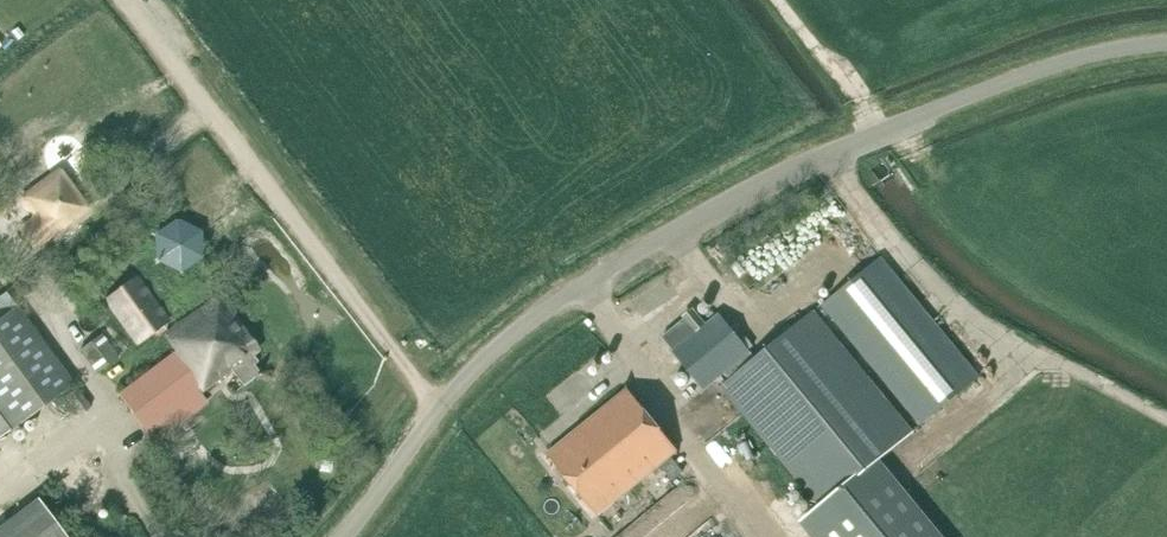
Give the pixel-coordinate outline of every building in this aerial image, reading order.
[(73,188),(18,228),(34,249),(88,208),(73,188)] [(196,263),(172,253),(153,269),(155,293),(178,303),(197,288),(196,263)] [(882,256),(821,305),(920,425),(980,376),(882,256)] [(134,278),(107,298),(137,340),(165,320),(134,278)] [(74,383),(16,306),(6,291),(0,295),(0,435),(74,383)] [(171,353),(200,392),(229,369),(242,386),(257,374),(250,365),(255,361),(249,353),(255,348),(216,296),(164,335),(174,349),(170,353),(171,353)] [(707,324),(693,307),(683,316),(685,318),(663,337),(675,351),(672,353),(702,389),(723,371),(730,379),(720,387),(820,508),(804,522),(816,536),(937,536),(875,463),(914,431),(815,309),(756,357),(749,349),(748,350),(719,314),(707,324)] [(100,334),(80,349),(96,371),(116,357),(100,334)] [(200,393),(200,392),(171,353),(118,394),(147,433),(160,423),(167,432),(184,419),(177,410),(200,393)] [(76,387),(64,396),(79,416),(90,407),(76,387)] [(625,391),(570,437),(620,497),(675,451),(625,391)] [(620,497),(570,437),(549,454),(599,514),(620,497)] [(38,499),(0,527),(0,536),(66,536),(38,499)] [(109,520),(123,523),(125,513),(112,510),(109,520)]
